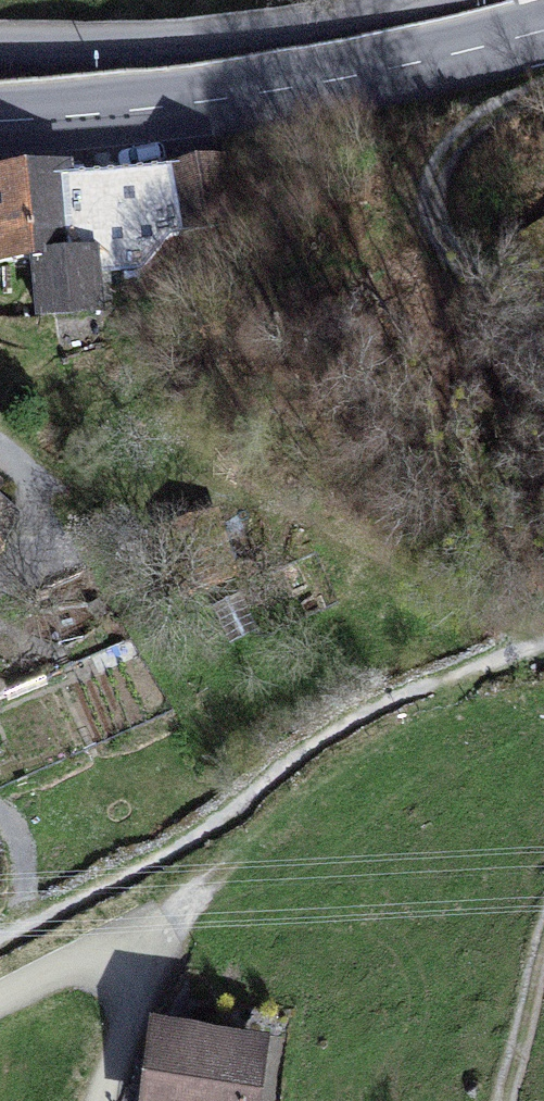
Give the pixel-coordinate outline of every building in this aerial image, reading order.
[(181,233),(235,222),(224,163),(169,173),(181,233)] [(170,235),(181,233),(169,173),(84,180),(83,170),(0,177),(0,263),(34,259),(39,315),(100,310),(97,272),(140,269),(170,235)] [(229,643),(258,630),(240,593),(212,606),(229,643)] [(163,1037),(206,1042),(208,1027),(149,1020),(139,1100),(155,1100),(163,1037)] [(255,1049),(206,1042),(163,1037),(155,1100),(248,1100),(255,1049)]
